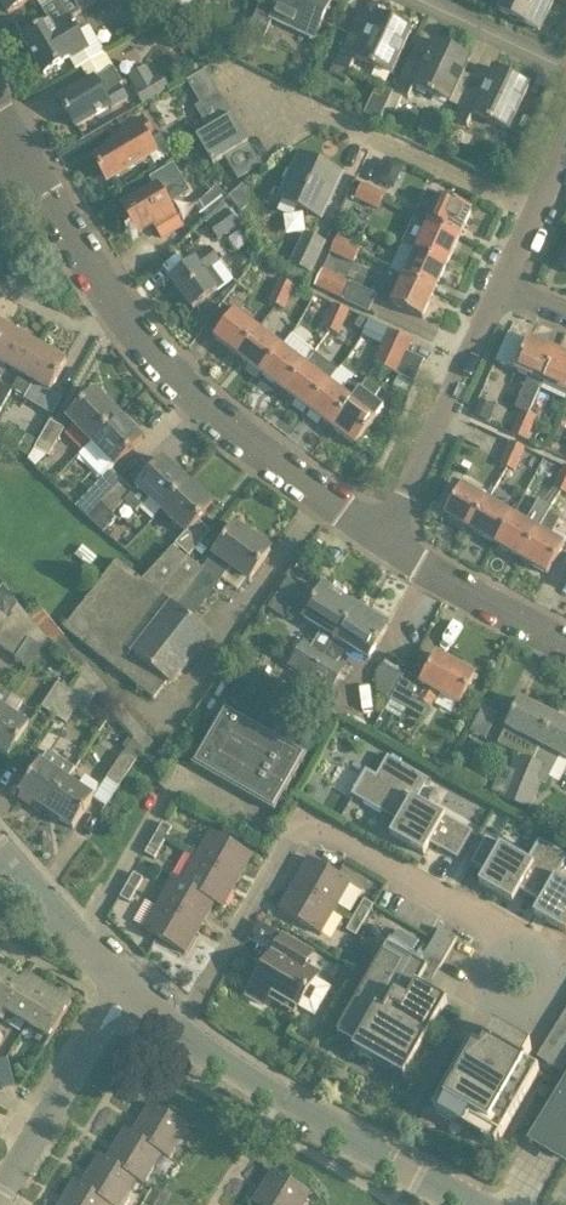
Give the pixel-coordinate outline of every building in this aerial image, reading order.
[(34,0),(0,0),(9,15),(34,0)] [(71,62),(76,71),(81,69),(82,71),(107,56),(90,27),(80,33),(72,19),(102,0),(58,0),(54,2),(55,4),(43,11),(51,25),(25,41),(46,77),(71,62)] [(43,11),(55,4),(54,2),(53,0),(37,0),(43,11)] [(273,21),(314,40),(333,0),(281,0),(278,8),(264,1),(248,35),(263,42),(273,21)] [(553,0),(493,0),(489,7),(539,31),(553,0)] [(350,72),(356,59),(391,75),(411,33),(375,16),(368,31),(354,25),(335,65),(350,72)] [(394,93),(393,92),(385,111),(394,115),(402,97),(409,100),(415,87),(449,104),(459,108),(465,94),(456,90),(470,60),(435,43),(427,60),(412,54),(394,93)] [(78,131),(112,111),(129,100),(121,86),(123,84),(107,56),(82,71),(91,85),(61,102),(78,131)] [(468,128),(474,116),(508,132),(529,87),(494,71),(486,87),(472,80),(465,94),(459,108),(453,121),(468,128)] [(142,107),(170,90),(163,78),(135,94),(142,107)] [(201,120),(225,105),(219,95),(195,109),(201,120)] [(208,131),(232,117),(225,105),(201,120),(208,131)] [(105,144),(109,149),(94,158),(108,183),(151,158),(154,164),(173,153),(162,134),(155,138),(143,117),(119,131),(121,135),(105,144)] [(232,117),(208,131),(197,138),(213,166),(225,159),(237,179),(260,166),(232,117)] [(321,220),(341,175),(299,155),(278,200),(321,220)] [(366,205),(373,192),(361,186),(355,199),(366,205)] [(175,217),(174,215),(187,207),(179,193),(166,201),(158,188),(123,209),(138,234),(154,225),(156,228),(175,217)] [(373,192),(366,205),(378,210),(384,197),(373,192)] [(415,218),(427,224),(426,225),(458,240),(471,213),(427,192),(415,218)] [(216,207),(206,196),(195,206),(205,217),(216,207)] [(217,242),(237,228),(226,212),(206,227),(217,242)] [(289,212),(284,229),(301,233),(305,216),(289,212)] [(458,240),(426,225),(414,250),(446,265),(458,240)] [(304,233),(289,264),(311,275),(326,244),(304,233)] [(337,237),(329,253),(341,259),(349,243),(337,237)] [(354,264),(361,249),(349,243),(341,259),(354,264)] [(170,280),(192,311),(217,293),(203,275),(220,263),(210,248),(193,260),(195,263),(170,280)] [(402,277),(434,292),(446,265),(414,250),(402,277)] [(321,271),(314,287),(343,299),(350,283),(321,271)] [(434,292),(402,277),(389,304),(421,319),(434,292)] [(273,291),(287,298),(293,286),(279,280),(273,291)] [(287,298),(273,291),(268,303),(282,310),(287,298)] [(349,312),(334,305),(328,317),(344,325),(349,312)] [(202,330),(210,319),(198,310),(190,321),(202,330)] [(237,358),(257,331),(233,313),(213,340),(237,358)] [(323,329),(339,336),(344,325),(328,317),(323,329)] [(9,328),(0,323),(0,343),(9,328)] [(38,344),(9,328),(0,343),(0,362),(21,374),(38,344)] [(382,343),(406,354),(412,341),(388,330),(382,343)] [(261,376),(281,350),(257,331),(237,358),(261,376)] [(292,335),(281,350),(261,376),(285,394),(305,368),(304,367),(314,353),(292,335)] [(530,376),(515,409),(521,412),(521,411),(529,415),(534,403),(544,382),(543,382),(557,351),(529,339),(527,342),(515,369),(530,376)] [(389,359),(384,369),(396,375),(406,354),(382,343),(377,354),(389,359)] [(26,398),(34,382),(50,391),(67,362),(38,344),(21,374),(12,390),(26,398)] [(543,382),(544,382),(565,392),(565,355),(557,351),(543,382)] [(384,369),(389,359),(377,354),(372,364),(384,369)] [(307,412),(327,385),(305,368),(285,394),(307,412)] [(351,403),(360,391),(361,390),(361,389),(338,371),(327,385),(307,412),(331,430),(351,403)] [(360,391),(351,403),(331,430),(354,448),(375,421),(374,421),(382,411),(372,403),(379,393),(366,382),(361,389),(361,390),(360,391)] [(92,443),(119,416),(96,392),(69,419),(92,443)] [(493,408),(479,402),(472,416),(486,422),(493,408)] [(521,412),(517,422),(532,429),(533,426),(537,418),(529,415),(521,411),(521,412)] [(119,416),(92,443),(116,466),(142,440),(119,416)] [(35,448),(35,449),(50,457),(66,429),(50,420),(37,444),(35,448)] [(517,422),(511,435),(527,442),(532,429),(517,422)] [(18,434),(9,449),(28,460),(35,448),(37,444),(18,434)] [(365,441),(360,450),(375,460),(381,451),(365,441)] [(526,449),(510,442),(505,453),(521,460),(526,449)] [(499,466),(515,473),(521,460),(505,453),(499,466)] [(162,510),(187,481),(163,460),(134,492),(122,481),(87,518),(99,530),(125,502),(136,513),(150,499),(162,510)] [(111,471),(76,507),(76,508),(87,518),(122,481),(111,471)] [(559,477),(553,489),(565,495),(565,480),(559,477)] [(211,532),(199,522),(214,505),(187,481),(162,510),(187,533),(177,544),(190,556),(195,551),(200,545),(211,532)] [(473,531),(490,502),(463,487),(447,516),(473,531)] [(539,500),(526,523),(515,516),(499,546),(524,560),(541,531),(539,530),(552,507),(539,500)] [(499,546),(515,516),(490,502),(473,531),(499,546)] [(524,560),(550,574),(565,546),(565,545),(552,537),(561,520),(550,514),(541,531),(524,560)] [(250,580),(270,551),(235,525),(213,555),(213,554),(203,568),(173,547),(142,580),(117,560),(63,629),(154,700),(168,682),(170,683),(209,633),(191,619),(216,579),(218,581),(229,566),(250,580)] [(207,550),(200,545),(195,551),(201,556),(207,550)] [(305,588),(288,577),(276,595),(292,606),(305,588)] [(306,641),(285,676),(282,681),(302,693),(356,607),(324,587),(304,619),(323,630),(314,646),(306,641)] [(7,616),(0,626),(0,647),(16,658),(14,660),(28,669),(49,639),(17,604),(8,617),(7,616)] [(388,627),(356,607),(302,693),(301,695),(330,713),(340,697),(332,692),(348,668),(338,662),(348,646),(369,659),(388,627)] [(437,654),(421,682),(405,673),(390,700),(424,719),(431,708),(439,693),(460,705),(476,676),(437,654)] [(382,664),(375,677),(376,693),(388,701),(402,677),(401,676),(406,668),(388,657),(383,665),(382,664)] [(72,693),(72,692),(55,717),(66,724),(81,702),(88,706),(95,695),(82,678),(72,693)] [(41,708),(55,717),(72,692),(58,683),(41,708)] [(12,695),(0,687),(0,715),(12,695)] [(15,716),(23,703),(12,695),(0,715),(0,752),(10,758),(31,726),(15,716)] [(400,720),(406,709),(390,700),(384,711),(400,720)] [(533,761),(554,717),(520,700),(498,745),(517,755),(511,770),(506,768),(495,794),(500,796),(499,798),(514,804),(533,761)] [(492,727),(498,714),(482,706),(476,719),(492,727)] [(274,812),(307,755),(225,707),(192,764),(274,812)] [(533,761),(514,804),(531,811),(542,785),(545,786),(561,756),(565,759),(565,723),(554,717),(533,761)] [(134,739),(107,778),(119,787),(144,750),(134,739)] [(40,763),(42,764),(22,794),(48,812),(68,782),(67,781),(75,770),(48,752),(40,763)] [(430,844),(457,860),(472,834),(415,801),(427,782),(393,761),(387,758),(377,776),(366,770),(352,796),(397,824),(390,835),(423,855),(430,844)] [(68,782),(48,812),(75,829),(95,799),(68,782)] [(172,828),(163,823),(154,837),(164,842),(172,828)] [(195,858),(237,882),(253,856),(210,831),(195,858)] [(155,859),(164,842),(154,837),(145,853),(155,859)] [(540,905),(554,880),(565,859),(565,858),(538,841),(525,863),(487,840),(471,867),(484,875),(478,886),(511,906),(519,892),(540,905)] [(180,884),(214,904),(222,909),(237,882),(195,858),(180,883),(180,884)] [(335,909),(351,882),(309,858),(293,884),(335,909)] [(144,878),(134,873),(127,885),(137,890),(144,878)] [(214,904),(180,884),(180,883),(173,879),(158,906),(199,930),(214,904)] [(540,905),(532,918),(565,938),(565,937),(565,887),(554,880),(540,905)] [(335,909),(293,884),(278,910),(320,935),(335,909)] [(130,903),(137,890),(127,885),(120,897),(130,903)] [(374,908),(364,902),(355,915),(366,921),(374,908)] [(199,930),(158,906),(144,930),(185,954),(199,930)] [(366,921),(355,915),(346,930),(356,937),(366,921)] [(422,965),(390,946),(343,1026),(362,1037),(355,1049),(387,1067),(391,1060),(410,1072),(449,1004),(420,987),(430,970),(432,972),(436,966),(442,969),(460,939),(443,929),(422,965)] [(282,936),(247,996),(263,1006),(271,992),(298,1008),(314,1017),(331,988),(315,979),(318,974),(305,966),(312,954),(282,936)] [(23,984),(0,971),(0,1021),(23,984)] [(28,1026),(50,990),(28,976),(23,984),(0,1021),(10,1027),(15,1018),(28,1026)] [(50,990),(28,1026),(41,1034),(36,1043),(45,1048),(72,1003),(50,990)] [(565,1045),(565,1029),(561,1025),(553,1037),(565,1045)] [(433,1112),(466,1131),(471,1122),(499,1139),(498,1140),(500,1141),(539,1073),(525,1065),(533,1052),(494,1030),(486,1044),(488,1045),(483,1053),(471,1046),(433,1112)] [(565,1061),(565,1045),(553,1037),(546,1048),(565,1061)] [(563,1076),(565,1071),(565,1061),(546,1048),(538,1060),(563,1076)] [(16,1087),(9,1059),(0,1061),(0,1081),(2,1090),(16,1087)] [(528,1148),(548,1159),(565,1169),(565,1086),(528,1148)] [(132,1135),(164,1154),(164,1155),(171,1159),(189,1127),(151,1104),(132,1135)] [(164,1154),(132,1135),(125,1131),(108,1160),(107,1161),(139,1180),(138,1181),(146,1185),(164,1155),(164,1154)] [(107,1161),(108,1160),(100,1156),(82,1186),(82,1187),(112,1204),(124,1204),(138,1181),(139,1180),(107,1161)] [(309,1196),(271,1174),(253,1204),(254,1204),(303,1204),(309,1196)] [(82,1187),(82,1186),(75,1181),(60,1204),(112,1204),(82,1187)]
